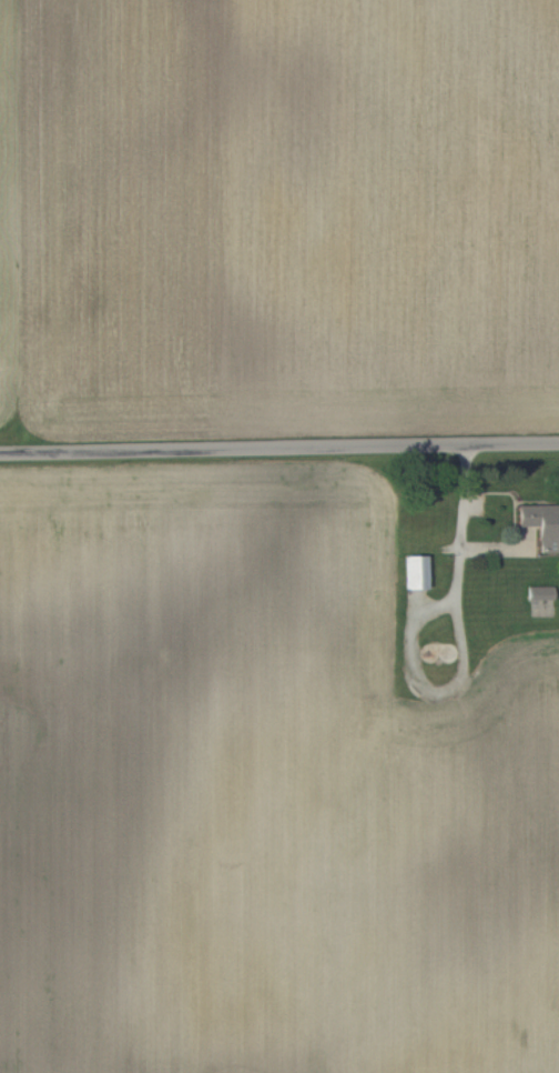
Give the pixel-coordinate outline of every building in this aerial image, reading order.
[(515,524),(535,524),(535,550),(558,550),(558,504),(514,504),(515,524)] [(403,588),(426,587),(425,554),(402,555),(403,588)] [(526,599),(551,598),(551,585),(526,586),(526,599)]
